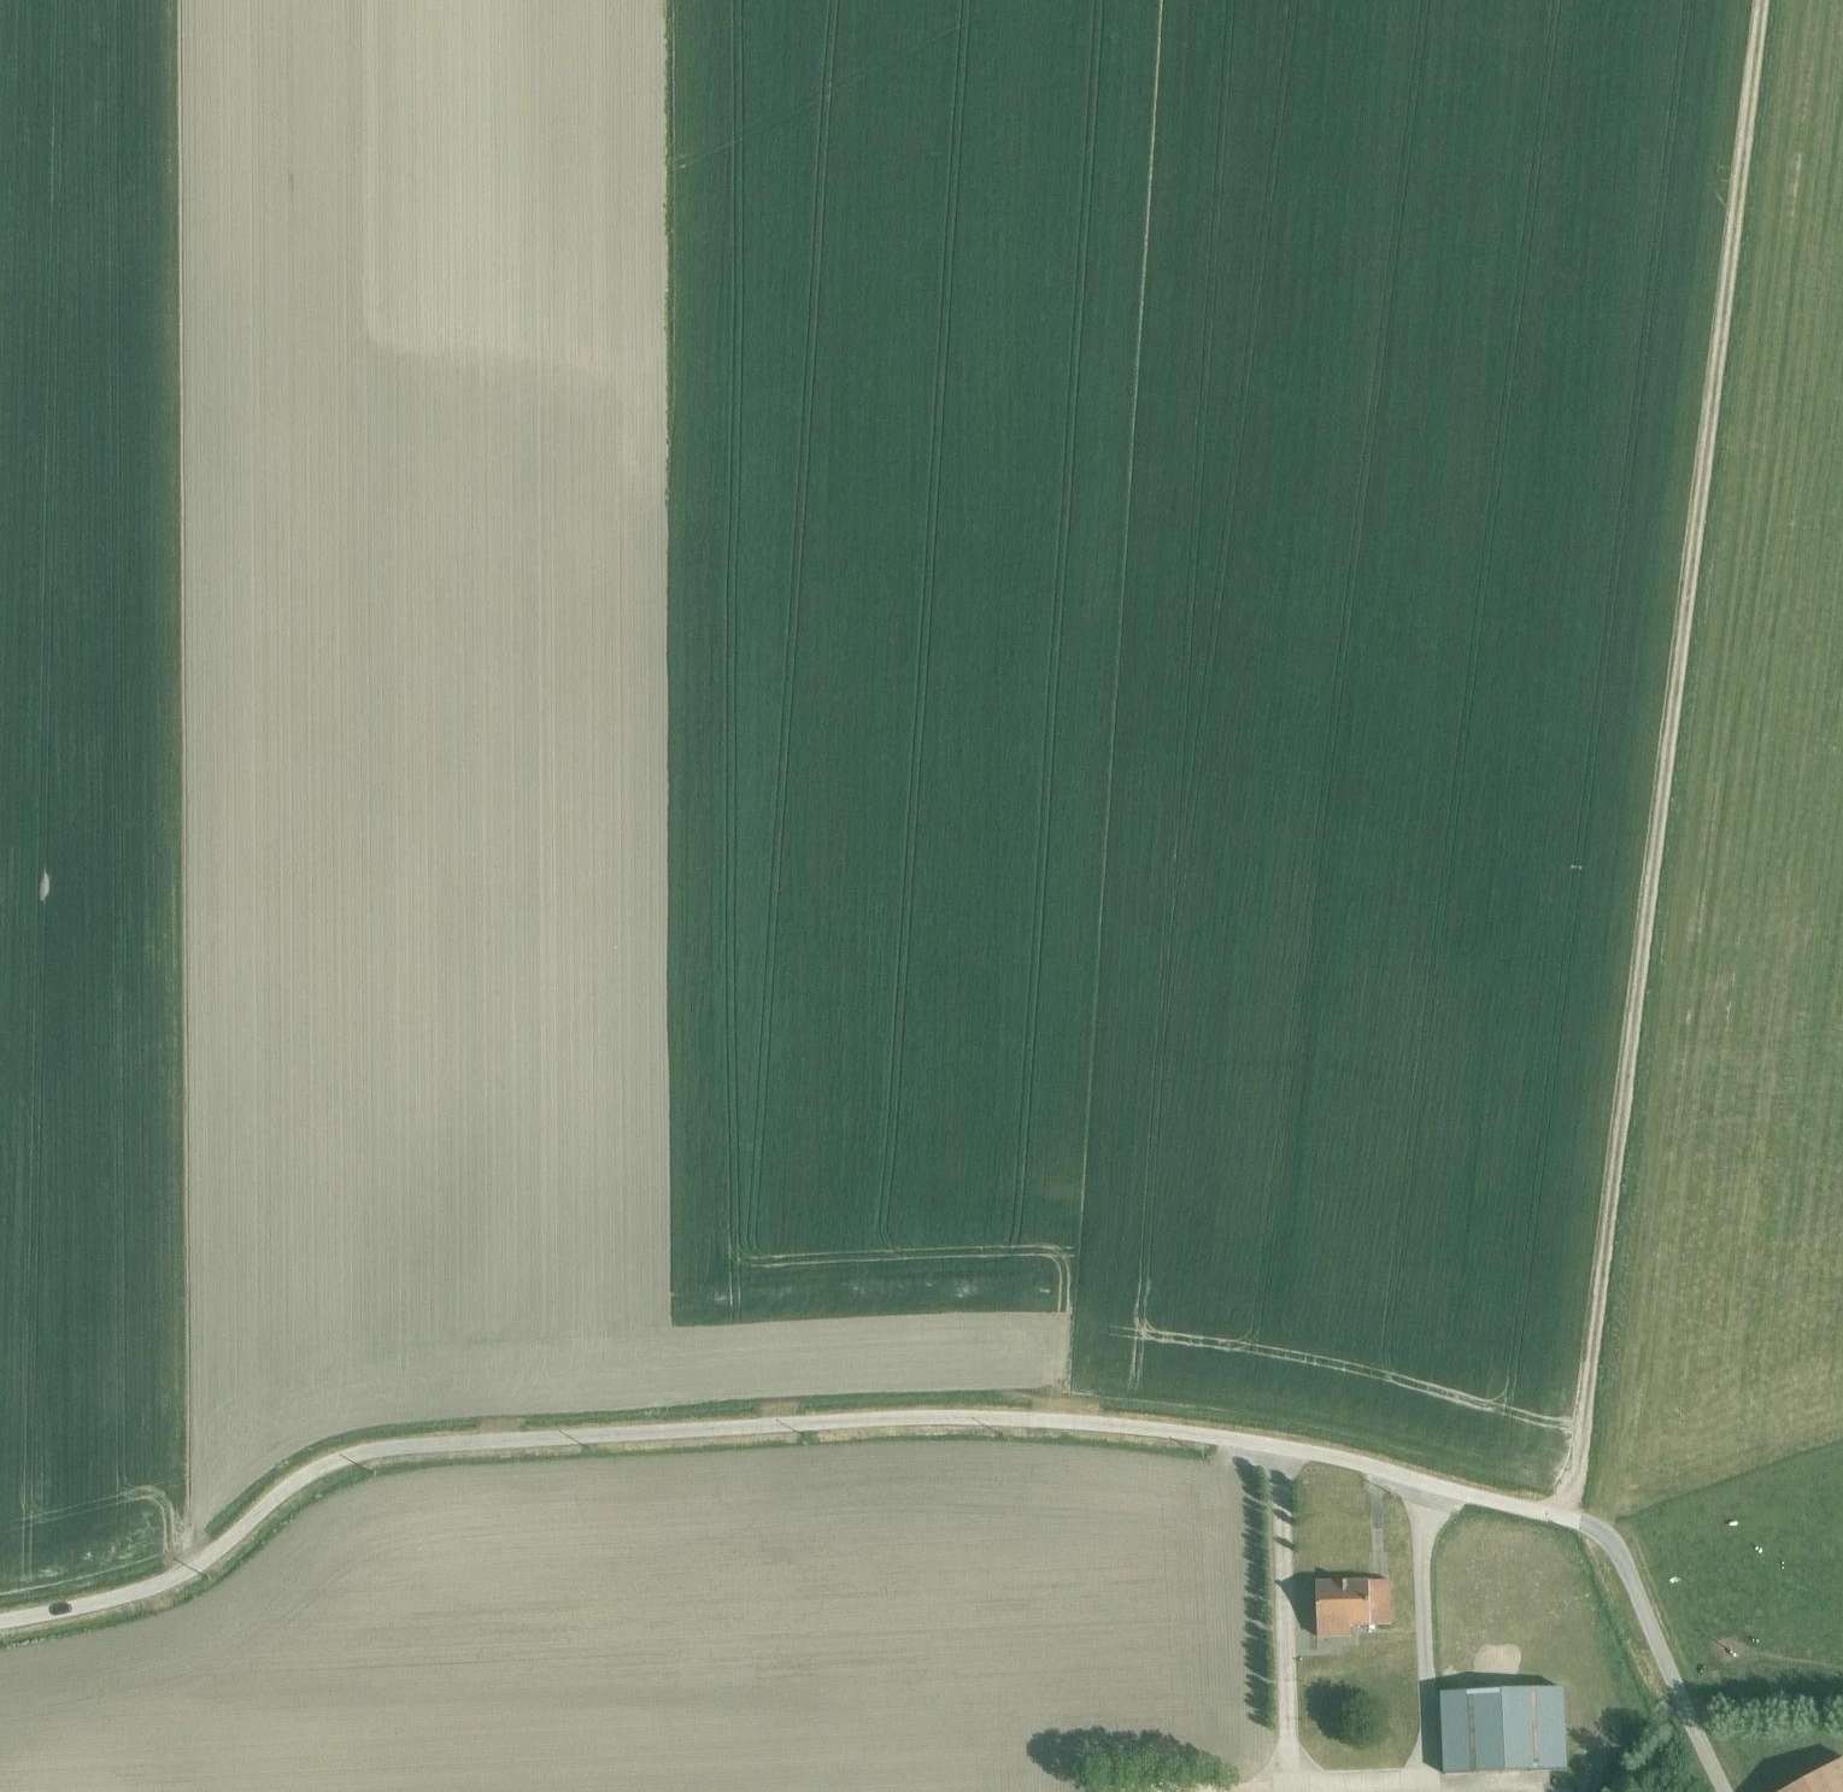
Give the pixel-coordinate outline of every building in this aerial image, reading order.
[(1391,1581),(1317,1583),(1318,1638),(1353,1637),(1353,1626),(1372,1626),(1372,1625),(1392,1624),(1391,1581)] [(1441,1694),(1445,1774),(1567,1768),(1563,1688),(1441,1694)] [(1782,1791),(1842,1791),(1842,1759),(1782,1791)]
